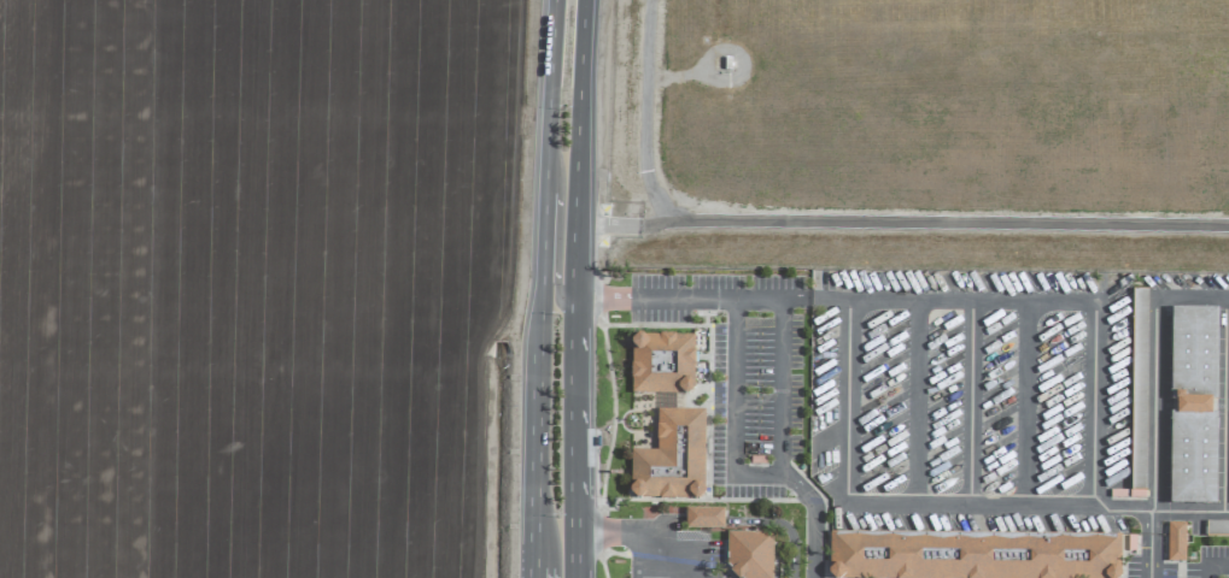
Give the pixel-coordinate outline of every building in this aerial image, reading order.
[(1147,289),(1131,289),(1131,496),(1146,496),(1147,289)] [(1218,309),(1171,308),(1171,413),(1169,413),(1169,504),(1216,505),(1217,412),(1211,412),(1211,401),(1217,401),(1218,309)] [(634,331),(701,331),(701,393),(636,393),(634,331)] [(661,406),(709,406),(709,496),(634,496),(634,447),(661,447),(661,406)] [(689,505),(727,505),(727,519),(727,526),(689,526),(689,505)] [(1206,522),(1206,536),(1228,536),(1228,522),(1206,522)] [(1167,562),(1184,562),(1185,523),(1167,523),(1167,562)] [(777,531),(777,577),(743,577),(728,564),(728,531),(777,531)] [(826,532),(1128,532),(1128,577),(826,577),(826,532)]
